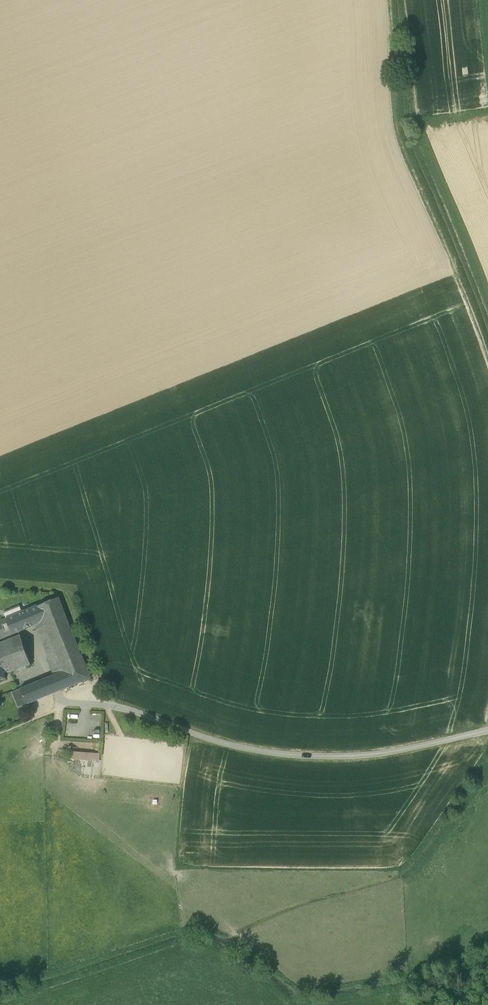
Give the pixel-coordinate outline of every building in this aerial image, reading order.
[(91,678),(85,663),(59,598),(38,607),(44,621),(58,655),(64,671),(54,675),(47,678),(53,693),(60,691),(91,678)] [(34,624),(44,621),(38,607),(0,622),(0,639),(34,624)] [(34,624),(48,659),(58,655),(44,621),(34,624)] [(4,675),(31,665),(20,635),(0,643),(0,663),(4,675)] [(52,670),(54,675),(64,671),(58,655),(48,659),(48,660),(52,670)] [(20,689),(26,705),(43,698),(53,693),(47,678),(20,689)] [(73,760),(99,763),(99,755),(73,752),(73,760)]
